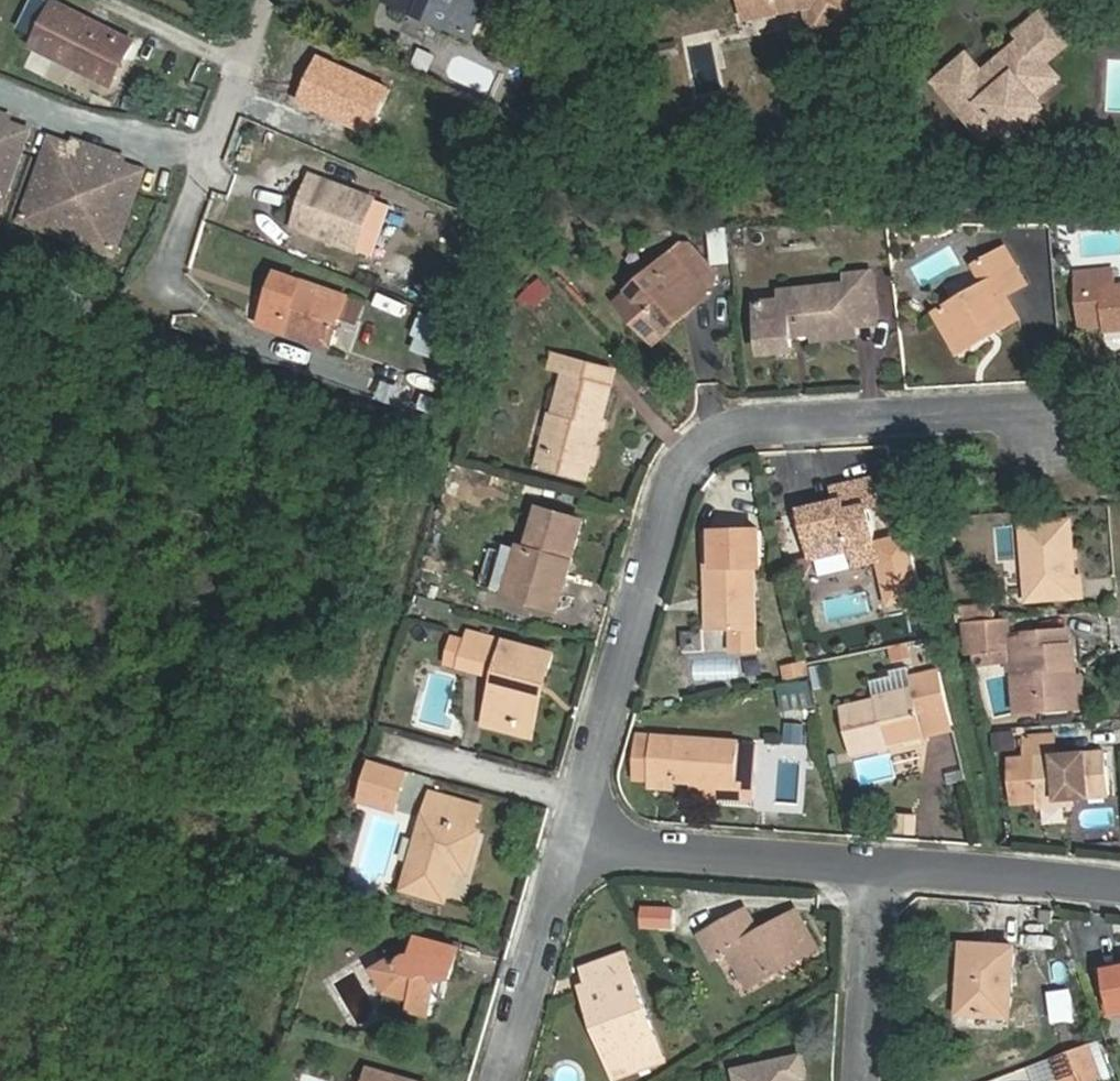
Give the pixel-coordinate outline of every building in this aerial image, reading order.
[(102,80),(113,56),(127,63),(139,37),(65,0),(54,0),(51,5),(41,0),(35,0),(22,26),(39,36),(33,48),(102,80)] [(490,0),(395,0),(393,4),(476,36),(490,0)] [(810,8),(808,0),(757,0),(748,2),(752,20),(810,8)] [(810,8),(814,31),(869,19),(865,0),(808,0),(810,8)] [(1067,55),(1078,46),(1052,13),(1040,22),(1067,55)] [(975,59),(943,85),(983,135),(999,122),(1005,130),(1008,133),(1010,131),(1042,105),(1034,94),(1058,75),(1051,67),(1067,55),(1040,22),(1024,36),(1030,43),(1000,67),(1005,73),(993,82),(975,59)] [(113,56),(102,80),(115,86),(127,63),(113,56)] [(1064,83),(1058,75),(1034,94),(1042,105),(1010,131),(1022,145),(1058,116),(1045,99),(1064,83)] [(7,192),(36,109),(13,100),(12,106),(4,103),(8,93),(0,90),(0,190),(7,192)] [(58,117),(29,200),(47,206),(64,198),(96,210),(104,227),(122,234),(152,150),(128,142),(127,147),(120,145),(123,134),(91,123),(87,133),(80,130),(82,125),(58,117)] [(983,135),(990,143),(1005,130),(999,122),(983,135)] [(381,204),(309,176),(292,221),(363,249),(381,204)] [(718,274),(690,243),(684,243),(671,254),(703,290),(718,278),(718,274)] [(994,327),(996,332),(1021,318),(1007,296),(1026,284),(1005,249),(984,261),(994,279),(985,284),(942,312),(960,347),(994,327)] [(648,314),(668,334),(709,298),(674,258),(621,306),(638,324),(648,314)] [(975,267),(985,284),(994,279),(984,261),(975,267)] [(327,343),(343,291),(298,277),(274,270),(268,292),(272,293),(264,322),(281,327),(327,343)] [(1115,271),(1101,272),(1102,288),(1116,287),(1115,271)] [(1078,273),(1079,294),(1102,292),(1104,324),(1104,329),(1119,329),(1119,287),(1116,287),(1102,288),(1101,272),(1078,273)] [(859,314),(879,313),(876,276),(855,277),(855,287),(810,291),(810,301),(790,303),(766,305),(769,350),(796,347),(795,328),(820,326),(821,336),(860,333),(860,326),(859,314)] [(789,293),(790,303),(810,301),(810,291),(789,293)] [(1102,292),(1079,294),(1081,325),(1104,324),(1102,292)] [(443,346),(450,323),(418,313),(410,336),(443,346)] [(879,324),(879,313),(859,314),(860,326),(879,324)] [(656,344),(668,334),(648,314),(638,324),(656,344)] [(963,350),(996,332),(994,327),(960,347),(963,350)] [(569,373),(608,383),(610,367),(557,353),(552,367),(569,373)] [(555,411),(544,455),(593,467),(614,384),(608,383),(569,373),(560,412),(555,411)] [(393,380),(387,391),(408,402),(414,391),(393,380)] [(589,481),(593,467),(544,455),(540,470),(589,481)] [(879,481),(835,491),(839,506),(809,513),(822,566),(862,556),(866,572),(885,568),(896,612),(914,608),(917,618),(930,615),(914,545),(884,552),(875,515),(886,512),(879,481)] [(575,564),(588,525),(544,511),(531,551),(524,549),(523,553),(509,599),(555,612),(570,562),(575,564)] [(1081,598),(1077,523),(1029,526),(1034,602),(1081,598)] [(713,638),(760,636),(759,574),(766,574),(765,539),(719,540),(720,576),(712,576),(713,638)] [(963,606),(963,619),(995,620),(995,606),(963,606)] [(1075,651),(1074,635),(1036,637),(1036,641),(1017,641),(1017,674),(1043,673),(1045,713),(1084,711),(1081,652),(1075,651)] [(761,646),(760,636),(713,638),(713,648),(761,646)] [(539,676),(549,678),(554,658),(472,637),(461,671),(495,681),(485,717),(524,729),(539,676)] [(784,680),(808,679),(807,663),(783,664),(784,680)] [(814,689),(827,688),(826,665),(812,666),(814,689)] [(539,676),(524,729),(534,732),(549,678),(539,676)] [(927,737),(958,732),(945,678),(911,686),(913,694),(879,703),(881,709),(844,716),(855,758),(928,744),(927,737)] [(780,687),(785,714),(814,708),(808,681),(780,687)] [(534,732),(524,729),(485,717),(483,729),(531,741),(534,732)] [(707,781),(707,790),(707,797),(758,801),(762,742),(670,734),(667,757),(679,759),(679,779),(696,781),(707,781)] [(1059,739),(1030,741),(1031,762),(1060,761),(1059,739)] [(677,786),(679,779),(679,759),(667,757),(664,785),(677,786)] [(1039,804),(1039,805),(1078,803),(1113,801),(1110,758),(1060,761),(1031,762),(1015,763),(1017,805),(1039,804)] [(370,765),(358,807),(396,818),(408,775),(370,765)] [(696,789),(707,790),(707,781),(696,781),(696,789)] [(409,888),(447,900),(455,870),(459,858),(472,862),(480,837),(473,836),(481,811),(437,798),(409,888)] [(1039,805),(1039,811),(1078,810),(1078,803),(1039,805)] [(916,835),(918,815),(898,813),(896,833),(916,835)] [(455,870),(468,874),(472,862),(459,858),(455,870)] [(1060,931),(1061,925),(1061,913),(1040,912),(1039,929),(1060,931)] [(821,951),(800,915),(763,939),(748,915),(704,940),(718,965),(736,956),(754,989),(821,951)] [(457,980),(463,951),(422,941),(415,961),(411,959),(406,960),(402,964),(401,967),(393,966),(378,975),(391,996),(417,1002),(415,1013),(436,1017),(438,1007),(443,1002),(437,987),(457,980)] [(1011,1022),(1013,953),(964,952),(962,1019),(1011,1022)] [(633,1058),(640,1076),(667,1066),(630,960),(591,973),(596,988),(590,990),(614,1064),(633,1058)] [(1091,1055),(1058,1066),(1063,1080),(1100,1080),(1091,1055)] [(795,1080),(806,1078),(802,1056),(745,1069),(747,1080),(795,1080)] [(640,1076),(633,1058),(614,1064),(620,1080),(626,1080),(640,1076)] [(745,1069),(736,1071),(738,1080),(747,1080),(745,1069)]
